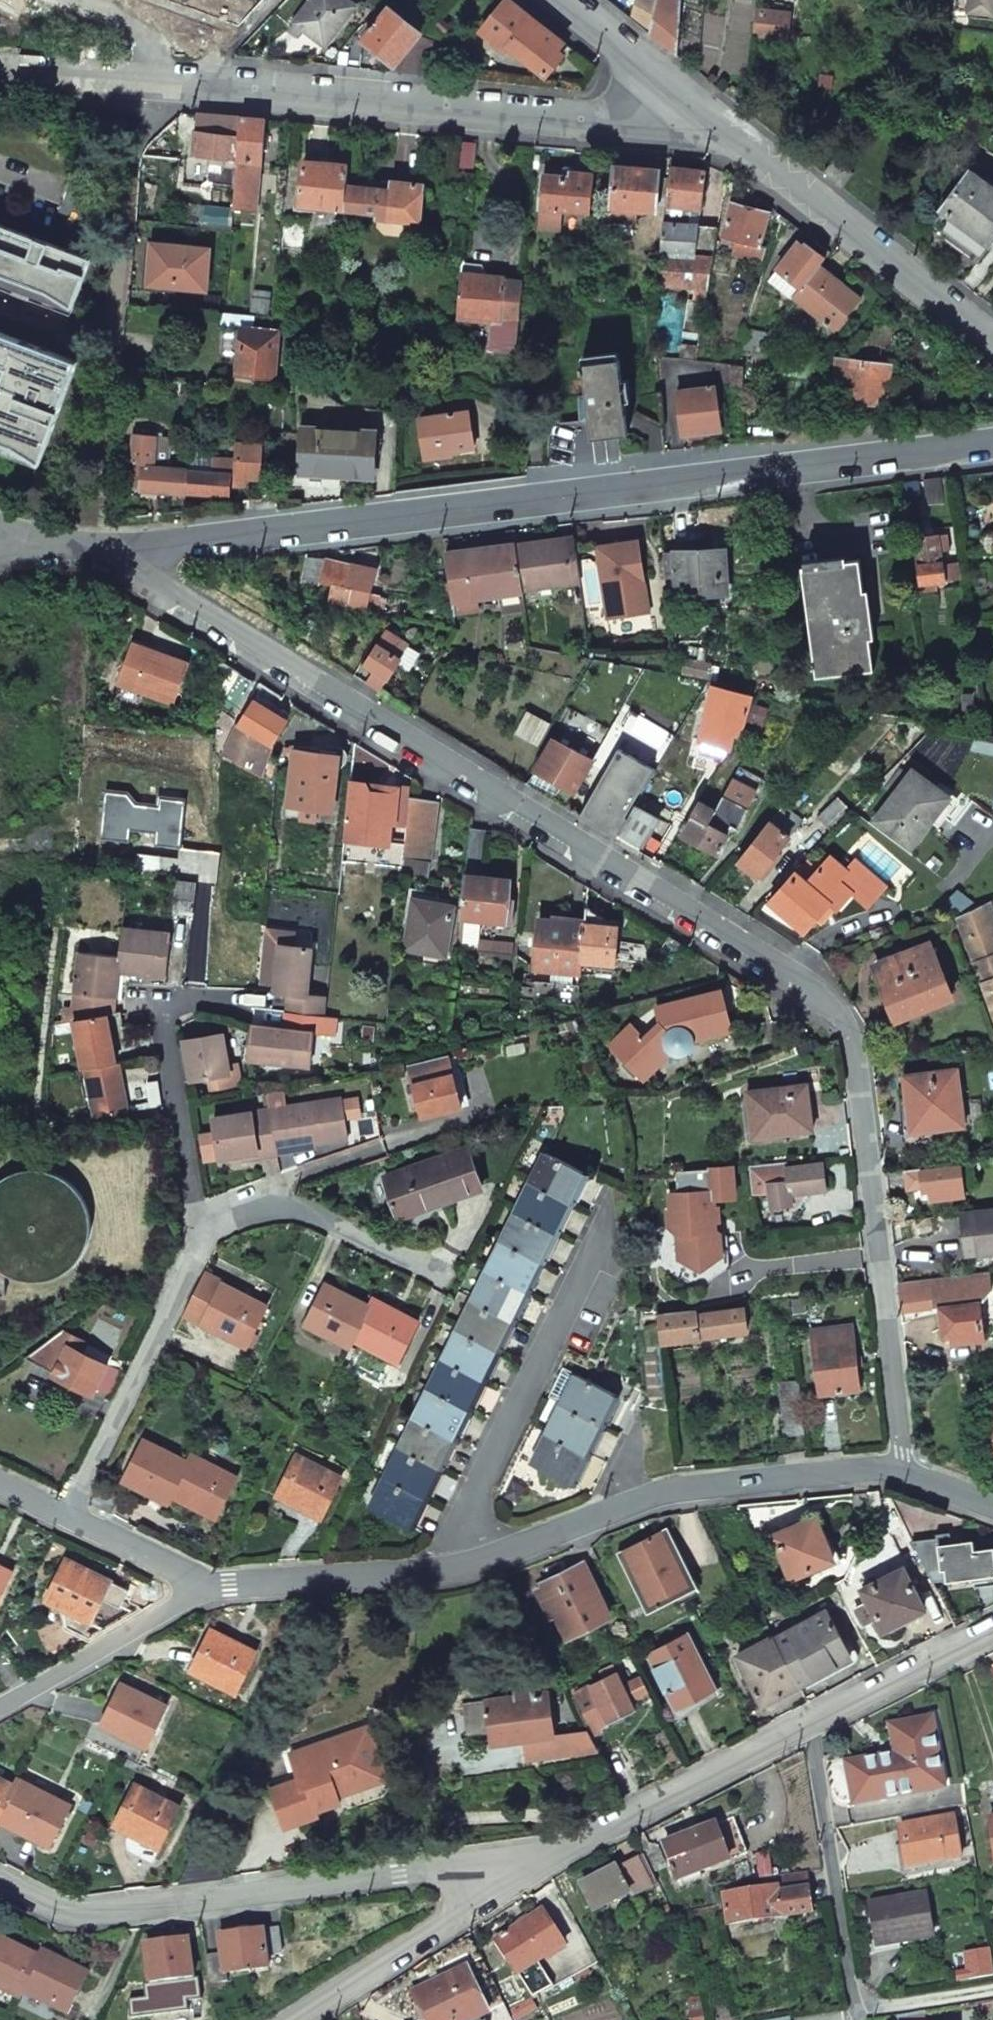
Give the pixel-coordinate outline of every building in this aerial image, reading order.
[(295,21),(310,32),(325,44),(355,4),(349,0),(311,0),(295,21)] [(545,75),(554,64),(562,54),(556,49),(562,41),(512,0),(504,0),(481,29),(505,49),(508,45),(545,75)] [(681,3),(674,0),(659,0),(652,34),(679,56),(681,3)] [(954,14),(968,16),(992,18),(992,0),(955,0),(954,14)] [(390,7),(364,40),(375,50),(370,56),(374,59),(378,62),(384,57),(393,64),(419,31),(390,7)] [(403,72),(427,72),(427,56),(404,55),(403,72)] [(241,118),(223,116),(222,135),(239,137),(241,118)] [(253,119),(241,118),(239,137),(234,186),(232,208),(255,210),(259,171),(251,170),(252,162),(260,163),(265,120),(253,119)] [(208,134),(194,132),(192,155),(209,157),(207,183),(234,186),(239,137),(222,135),(208,134)] [(327,162),(304,160),(300,205),(345,209),(347,184),(349,165),(327,162)] [(688,169),(670,166),(669,181),(666,208),(664,208),(663,222),(688,224),(690,209),(700,210),(705,171),(688,169)] [(637,169),(615,168),(611,221),(636,223),(636,212),(655,214),(656,207),(657,180),(658,170),(637,169)] [(972,170),(943,209),(942,211),(942,214),(943,217),(945,219),(945,220),(947,221),(942,228),(961,243),(981,258),(992,241),(992,185),(972,170)] [(545,177),(541,209),(539,228),(559,231),(561,211),(589,214),(594,176),(572,174),(571,180),(558,178),(545,177)] [(666,181),(657,180),(656,207),(664,208),(666,181)] [(391,189),(347,184),(345,209),(377,213),(377,217),(419,222),(423,184),(407,182),(391,181),(391,189)] [(750,208),(731,203),(722,236),(736,240),(732,254),(763,261),(767,248),(760,246),(769,213),(750,208)] [(155,209),(137,207),(136,219),(153,221),(155,209)] [(384,235),(411,238),(418,231),(419,222),(377,217),(376,227),(384,235)] [(305,223),(284,221),(282,246),(303,249),(305,223)] [(688,224),(663,222),(657,283),(696,287),(694,300),(690,300),(686,331),(701,332),(719,227),(688,224)] [(0,228),(0,274),(17,280),(34,286),(76,302),(90,261),(0,228)] [(785,255),(775,268),(799,287),(816,265),(824,257),(814,250),(804,243),(802,246),(797,241),(791,249),(786,245),(781,252),(785,255)] [(152,264),(150,284),(207,289),(210,249),(153,245),(152,264)] [(472,263),(462,262),(457,316),(495,320),(502,321),(505,280),(506,277),(481,275),(482,264),(472,263)] [(799,287),(791,296),(834,329),(859,299),(838,282),(816,265),(799,287)] [(34,286),(17,280),(11,295),(28,301),(34,286)] [(495,320),(492,341),(518,344),(523,282),(505,280),(502,321),(495,320)] [(279,329),(241,326),(240,350),(238,375),(275,377),(279,329)] [(0,331),(0,365),(7,367),(0,387),(0,443),(41,458),(79,360),(0,331)] [(492,341),(491,350),(516,353),(518,344),(492,341)] [(829,399),(879,406),(880,396),(882,385),(887,386),(890,366),(836,358),(829,399)] [(619,359),(583,363),(593,438),(610,435),(628,433),(619,359)] [(745,366),(733,365),(733,387),(745,388),(745,366)] [(678,392),(684,435),(691,434),(691,440),(704,438),(703,432),(713,431),(722,429),(716,387),(678,392)] [(464,413),(420,418),(425,460),(447,457),(447,453),(461,451),(475,449),(473,427),(466,427),(464,413)] [(376,431),(303,427),(300,473),(337,474),(373,476),(376,431)] [(132,434),(130,461),(133,461),(133,471),(142,472),(141,489),(163,491),(185,492),(187,470),(185,470),(174,469),(175,462),(165,462),(167,436),(132,434)] [(243,476),(259,477),(261,445),(239,443),(237,461),(215,460),(214,471),(187,470),(185,492),(228,495),(230,483),(242,483),(243,476)] [(938,480),(922,482),(926,507),(942,505),(938,480)] [(917,483),(895,486),(897,501),(919,498),(917,483)] [(479,551),(446,555),(454,607),(477,605),(476,590),(496,588),(497,594),(522,591),(513,531),(505,532),(506,543),(512,546),(479,551)] [(929,536),(915,539),(919,585),(913,585),(913,593),(935,591),(935,583),(959,579),(957,563),(941,565),(939,550),(946,549),(944,534),(929,536)] [(522,591),(580,584),(575,551),(574,539),(545,543),(516,546),(522,591)] [(645,581),(639,541),(618,544),(597,548),(607,621),(645,615),(640,582),(645,581)] [(722,550),(663,554),(665,574),(675,573),(677,596),(725,593),(722,550)] [(830,564),(801,567),(813,664),(811,664),(811,671),(814,670),(816,679),(874,671),(860,560),(830,564)] [(353,568),(326,561),(320,581),(334,585),(329,603),(359,613),(361,608),(375,612),(379,599),(365,595),(366,594),(355,591),(356,584),(357,576),(351,575),(353,568)] [(650,614),(645,581),(640,582),(645,615),(650,614)] [(407,646),(386,631),(364,664),(376,671),(370,680),(381,686),(387,677),(393,668),(407,646)] [(132,643),(117,685),(174,705),(188,663),(160,653),(132,643)] [(418,653),(407,646),(393,668),(404,674),(418,653)] [(686,659),(682,675),(708,681),(711,665),(686,659)] [(237,701),(252,678),(237,670),(223,692),(237,701)] [(256,693),(274,704),(280,696),(256,681),(250,690),(256,693)] [(705,711),(697,741),(729,750),(730,750),(733,737),(740,739),(751,700),(717,690),(710,713),(705,711)] [(274,704),(256,693),(252,700),(286,721),(289,713),(274,704)] [(974,696),(962,696),(963,713),(974,712),(974,696)] [(245,712),(238,723),(248,729),(273,744),(286,721),(252,700),(245,712)] [(550,724),(527,712),(515,735),(537,747),(550,724)] [(238,723),(234,730),(246,736),(248,729),(238,723)] [(234,730),(223,753),(262,773),(271,751),(273,744),(248,729),(246,736),(234,730)] [(552,741),(528,784),(551,798),(558,787),(565,790),(571,794),(591,761),(552,741)] [(318,751),(295,748),(287,804),(333,810),(340,754),(318,751)] [(654,771),(618,750),(581,817),(616,839),(654,771)] [(732,781),(756,794),(763,781),(739,767),(732,781)] [(913,771),(874,821),(910,848),(929,823),(948,798),(913,771)] [(397,823),(400,785),(395,785),(351,781),(351,784),(371,786),(370,790),(395,792),(392,823),(397,823)] [(692,819),(682,837),(699,846),(717,855),(727,835),(726,835),(730,827),(736,830),(756,794),(732,781),(715,812),(697,801),(688,817),(692,819)] [(351,784),(345,839),(391,843),(391,833),(392,823),(395,792),(370,790),(371,786),(351,784)] [(129,795),(108,792),(103,838),(129,840),(129,828),(158,830),(156,847),(181,850),(184,800),(162,798),(161,807),(137,805),(129,795)] [(427,863),(437,800),(423,799),(410,797),(405,845),(404,861),(404,867),(403,876),(427,879),(429,863),(427,863)] [(838,798),(817,818),(829,830),(849,810),(838,798)] [(635,807),(618,837),(643,849),(659,820),(635,807)] [(756,877),(787,836),(799,820),(783,807),(768,822),(736,862),(746,869),(756,877)] [(478,828),(470,828),(466,874),(482,876),(486,829),(478,828)] [(343,861),(404,867),(404,861),(405,845),(391,843),(345,839),(343,861)] [(787,917),(804,932),(831,905),(837,911),(853,894),(867,905),(887,890),(858,862),(849,871),(833,857),(818,872),(807,862),(768,902),(777,910),(786,918),(787,917)] [(482,876),(466,874),(462,917),(479,919),(511,922),(511,915),(507,915),(511,879),(482,876)] [(175,885),(172,917),(192,919),(195,888),(175,885)] [(455,906),(415,900),(407,949),(447,956),(455,906)] [(992,1016),(992,911),(990,901),(958,916),(992,1016)] [(596,911),(586,905),(585,924),(581,963),(599,965),(597,977),(609,977),(609,966),(614,967),(618,927),(609,926),(610,921),(606,920),(606,916),(596,911)] [(476,940),(479,919),(462,917),(459,938),(458,952),(475,954),(476,940)] [(562,922),(539,920),(534,970),(581,974),(581,963),(585,924),(562,922)] [(267,932),(262,986),(277,988),(280,945),(295,947),(296,934),(267,932)] [(121,961),(119,976),(167,981),(171,937),(123,933),(121,961)] [(511,943),(476,940),(475,954),(510,957),(511,943)] [(277,988),(276,993),(290,995),(307,996),(312,948),(295,947),(280,945),(277,988)] [(931,945),(877,967),(887,992),(897,1016),(952,996),(931,945)] [(81,957),(77,1000),(116,1004),(119,976),(121,961),(81,957)] [(633,1025),(611,1045),(642,1079),(670,1052),(675,1054),(679,1054),(684,1054),(689,1051),(692,1049),(694,1044),(694,1038),(693,1037),(731,1028),(726,1009),(722,990),(656,1006),(661,1024),(645,1038),(633,1025)] [(290,995),(289,1012),(326,1016),(328,998),(307,996),(290,995)] [(116,1004),(77,1000),(75,1024),(76,1023),(110,1017),(116,1016),(116,1004)] [(326,1016),(289,1013),(286,1012),(284,1030),(298,1031),(298,1032),(321,1035),(326,1035),(328,1017),(326,1016)] [(328,1017),(326,1035),(336,1036),(338,1017),(328,1016),(328,1017)] [(76,1023),(85,1071),(88,1071),(119,1066),(110,1017),(76,1023)] [(252,1027),(248,1060),(295,1065),(323,1067),(326,1035),(321,1035),(298,1032),(298,1031),(284,1030),(252,1027)] [(230,1076),(224,1035),(184,1042),(191,1083),(230,1076)] [(409,1064),(424,1116),(464,1104),(448,1052),(409,1064)] [(88,1071),(98,1120),(131,1114),(121,1065),(119,1066),(88,1071)] [(956,1070),(903,1077),(906,1105),(910,1133),(963,1126),(956,1070)] [(804,1085),(748,1093),(750,1116),(752,1138),(811,1130),(804,1085)] [(345,1099),(273,1110),(279,1155),(280,1155),(279,1150),(318,1144),(350,1139),(345,1099)] [(243,1155),(260,1153),(261,1158),(279,1155),(273,1110),(216,1119),(222,1159),(243,1155)] [(222,1159),(218,1135),(202,1137),(206,1161),(222,1159)] [(318,1144),(279,1150),(280,1155),(319,1149),(318,1144)] [(469,1150),(384,1181),(397,1216),(482,1186),(469,1150)] [(260,1153),(243,1155),(244,1161),(261,1158),(260,1153)] [(547,1154),(370,1509),(411,1528),(469,1408),(584,1173),(547,1154)] [(785,1163),(747,1167),(751,1197),(768,1194),(769,1209),(789,1206),(790,1210),(796,1209),(804,1198),(803,1193),(825,1191),(823,1177),(821,1164),(786,1169),(785,1163)] [(968,1165),(906,1172),(907,1181),(908,1190),(923,1189),(924,1192),(929,1191),(931,1199),(964,1196),(963,1184),(971,1183),(968,1165)] [(6,1296),(6,1278),(11,1281),(19,1284),(28,1286),(38,1287),(47,1285),(56,1283),(67,1278),(74,1273),(85,1261),(88,1256),(94,1242),(95,1236),(96,1223),(95,1218),(92,1209),(88,1199),(83,1190),(80,1187),(73,1180),(65,1174),(51,1169),(46,1168),(35,1167),(26,1168),(21,1169),(12,1172),(3,1177),(0,1179),(0,1297),(6,1296)] [(734,1201),(731,1170),(708,1172),(708,1173),(710,1203),(713,1203),(734,1201)] [(708,1173),(676,1175),(677,1196),(668,1196),(670,1214),(667,1215),(668,1230),(676,1238),(677,1262),(700,1270),(721,1260),(719,1239),(715,1233),(715,1225),(718,1225),(718,1218),(717,1211),(713,1211),(713,1203),(710,1203),(708,1173)] [(962,1215),(964,1234),(966,1253),(992,1250),(992,1212),(962,1215)] [(721,1260),(700,1270),(707,1284),(729,1273),(727,1241),(724,1238),(719,1239),(721,1260)] [(981,1302),(991,1291),(988,1272),(898,1284),(901,1314),(938,1308),(940,1322),(942,1336),(950,1335),(951,1344),(983,1339),(978,1302),(981,1302)] [(202,1323),(202,1325),(247,1347),(267,1307),(223,1285),(224,1283),(204,1273),(184,1313),(202,1323)] [(325,1285),(304,1325),(349,1348),(353,1341),(370,1306),(325,1285)] [(150,1312),(155,1299),(145,1295),(140,1308),(150,1312)] [(370,1306),(353,1341),(398,1364),(418,1323),(373,1300),(370,1306)] [(694,1311),(658,1314),(661,1343),(747,1334),(744,1311),(693,1316),(694,1311)] [(183,1315),(202,1325),(202,1323),(184,1313),(183,1315)] [(855,1359),(852,1328),(812,1332),(819,1394),(858,1390),(855,1359)] [(86,1343),(63,1332),(62,1331),(53,1339),(41,1346),(26,1358),(55,1372),(53,1376),(95,1395),(97,1389),(108,1365),(81,1352),(86,1343)] [(120,1370),(108,1365),(97,1389),(109,1394),(120,1370)] [(576,1375),(531,1465),(572,1484),(617,1394),(576,1375)] [(797,1381),(778,1383),(783,1437),(793,1436),(803,1435),(797,1381)] [(144,1440),(123,1481),(168,1503),(172,1495),(188,1462),(166,1451),(144,1440)] [(188,1462),(172,1495),(216,1518),(236,1477),(191,1455),(188,1462)] [(297,1455),(276,1497),(299,1508),(322,1519),(342,1477),(297,1455)] [(795,1526),(774,1535),(791,1577),(834,1559),(816,1517),(795,1526)] [(683,1589),(658,1538),(654,1540),(652,1536),(635,1545),(618,1553),(647,1612),(671,1601),(669,1595),(683,1589)] [(670,1551),(664,1536),(658,1538),(683,1589),(688,1586),(687,1585),(670,1551)] [(912,1542),(933,1580),(972,1576),(973,1587),(992,1584),(992,1558),(992,1549),(972,1551),(971,1542),(939,1546),(937,1538),(912,1542)] [(89,1570),(66,1559),(47,1600),(93,1622),(113,1581),(89,1570)] [(563,1575),(542,1586),(567,1637),(609,1616),(584,1564),(563,1575)] [(14,1573),(0,1567),(0,1601),(14,1573)] [(903,1567),(862,1589),(883,1629),(924,1607),(903,1567)] [(687,1598),(697,1592),(696,1589),(693,1582),(687,1585),(688,1586),(683,1589),(687,1598)] [(673,1605),(687,1598),(683,1589),(669,1595),(671,1601),(673,1605)] [(825,1612),(773,1640),(798,1686),(850,1658),(825,1612)] [(235,1640),(212,1629),(191,1670),(238,1692),(258,1652),(235,1640)] [(688,1634),(648,1654),(677,1710),(717,1689),(688,1634)] [(772,1638),(736,1658),(762,1705),(798,1686),(773,1640),(772,1638)] [(608,1724),(636,1710),(631,1699),(642,1693),(635,1681),(624,1687),(617,1674),(572,1697),(588,1730),(590,1735),(603,1730),(598,1720),(605,1717),(608,1724)] [(642,1693),(647,1690),(641,1677),(635,1681),(642,1693)] [(166,1705),(121,1684),(111,1704),(102,1724),(147,1746),(166,1705)] [(530,1690),(515,1692),(516,1696),(487,1700),(493,1744),(524,1739),(553,1735),(547,1692),(531,1694),(530,1690)] [(894,1754),(845,1763),(853,1805),(944,1788),(931,1718),(889,1725),(894,1754)] [(345,1793),(371,1783),(364,1764),(381,1758),(369,1724),(290,1752),(299,1777),(283,1783),(287,1795),(275,1799),(283,1821),(299,1816),(301,1821),(319,1814),(317,1809),(333,1804),(331,1798),(329,1790),(336,1788),(345,1793)] [(570,1753),(597,1749),(590,1735),(588,1730),(567,1733),(570,1753)] [(527,1759),(570,1753),(567,1733),(553,1735),(524,1739),(527,1759)] [(364,1764),(371,1783),(388,1778),(381,1758),(364,1764)] [(19,1778),(14,1786),(0,1815),(0,1819),(50,1844),(70,1803),(19,1778)] [(0,1779),(0,1815),(14,1786),(0,1779)] [(181,1806),(135,1783),(114,1823),(160,1846),(181,1806)] [(283,1783),(271,1787),(275,1799),(287,1795),(283,1783)] [(329,1790),(331,1798),(345,1793),(336,1788),(329,1790)] [(299,1816),(283,1821),(285,1827),(301,1821),(299,1816)] [(733,1817),(664,1844),(678,1880),(747,1853),(733,1817)] [(953,1817),(900,1827),(907,1867),(960,1857),(953,1817)] [(592,1911),(629,1893),(631,1897),(656,1885),(644,1856),(586,1885),(580,1888),(592,1911)] [(779,1887),(724,1895),(729,1924),(813,1912),(808,1878),(807,1873),(778,1877),(779,1887)] [(877,1946),(932,1936),(924,1894),(870,1903),(877,1946)] [(519,1925),(496,1940),(517,1974),(564,1945),(543,1910),(519,1925)] [(223,1955),(207,1957),(211,1985),(229,1982),(227,1974),(269,1969),(268,1956),(283,1954),(280,1929),(250,1932),(250,1926),(245,1927),(241,1927),(241,1933),(221,1936),(223,1955)] [(0,1937),(0,1987),(21,1997),(23,1991),(40,1957),(0,1937)] [(188,1940),(145,1946),(150,1983),(193,1978),(188,1940)] [(982,1949),(964,1952),(968,1974),(985,1971),(982,1949)] [(89,1972),(43,1951),(40,1957),(23,1991),(69,2012),(89,1972)] [(427,2019),(472,2019),(486,2013),(465,1968),(414,1993),(427,2019)] [(198,1978),(193,1978),(150,1983),(150,1984),(143,1985),(145,1998),(128,2000),(130,2019),(189,2012),(187,2002),(201,2000),(198,1978)] [(531,1998),(513,2007),(519,2017),(536,2008),(531,1998)] [(508,2010),(512,2019),(514,2019),(519,2017),(513,2007),(508,2010)] [(82,2019),(97,2019),(100,2015),(88,2009),(82,2019)] [(899,2015),(899,2019),(923,2019),(923,2011),(899,2015)]
